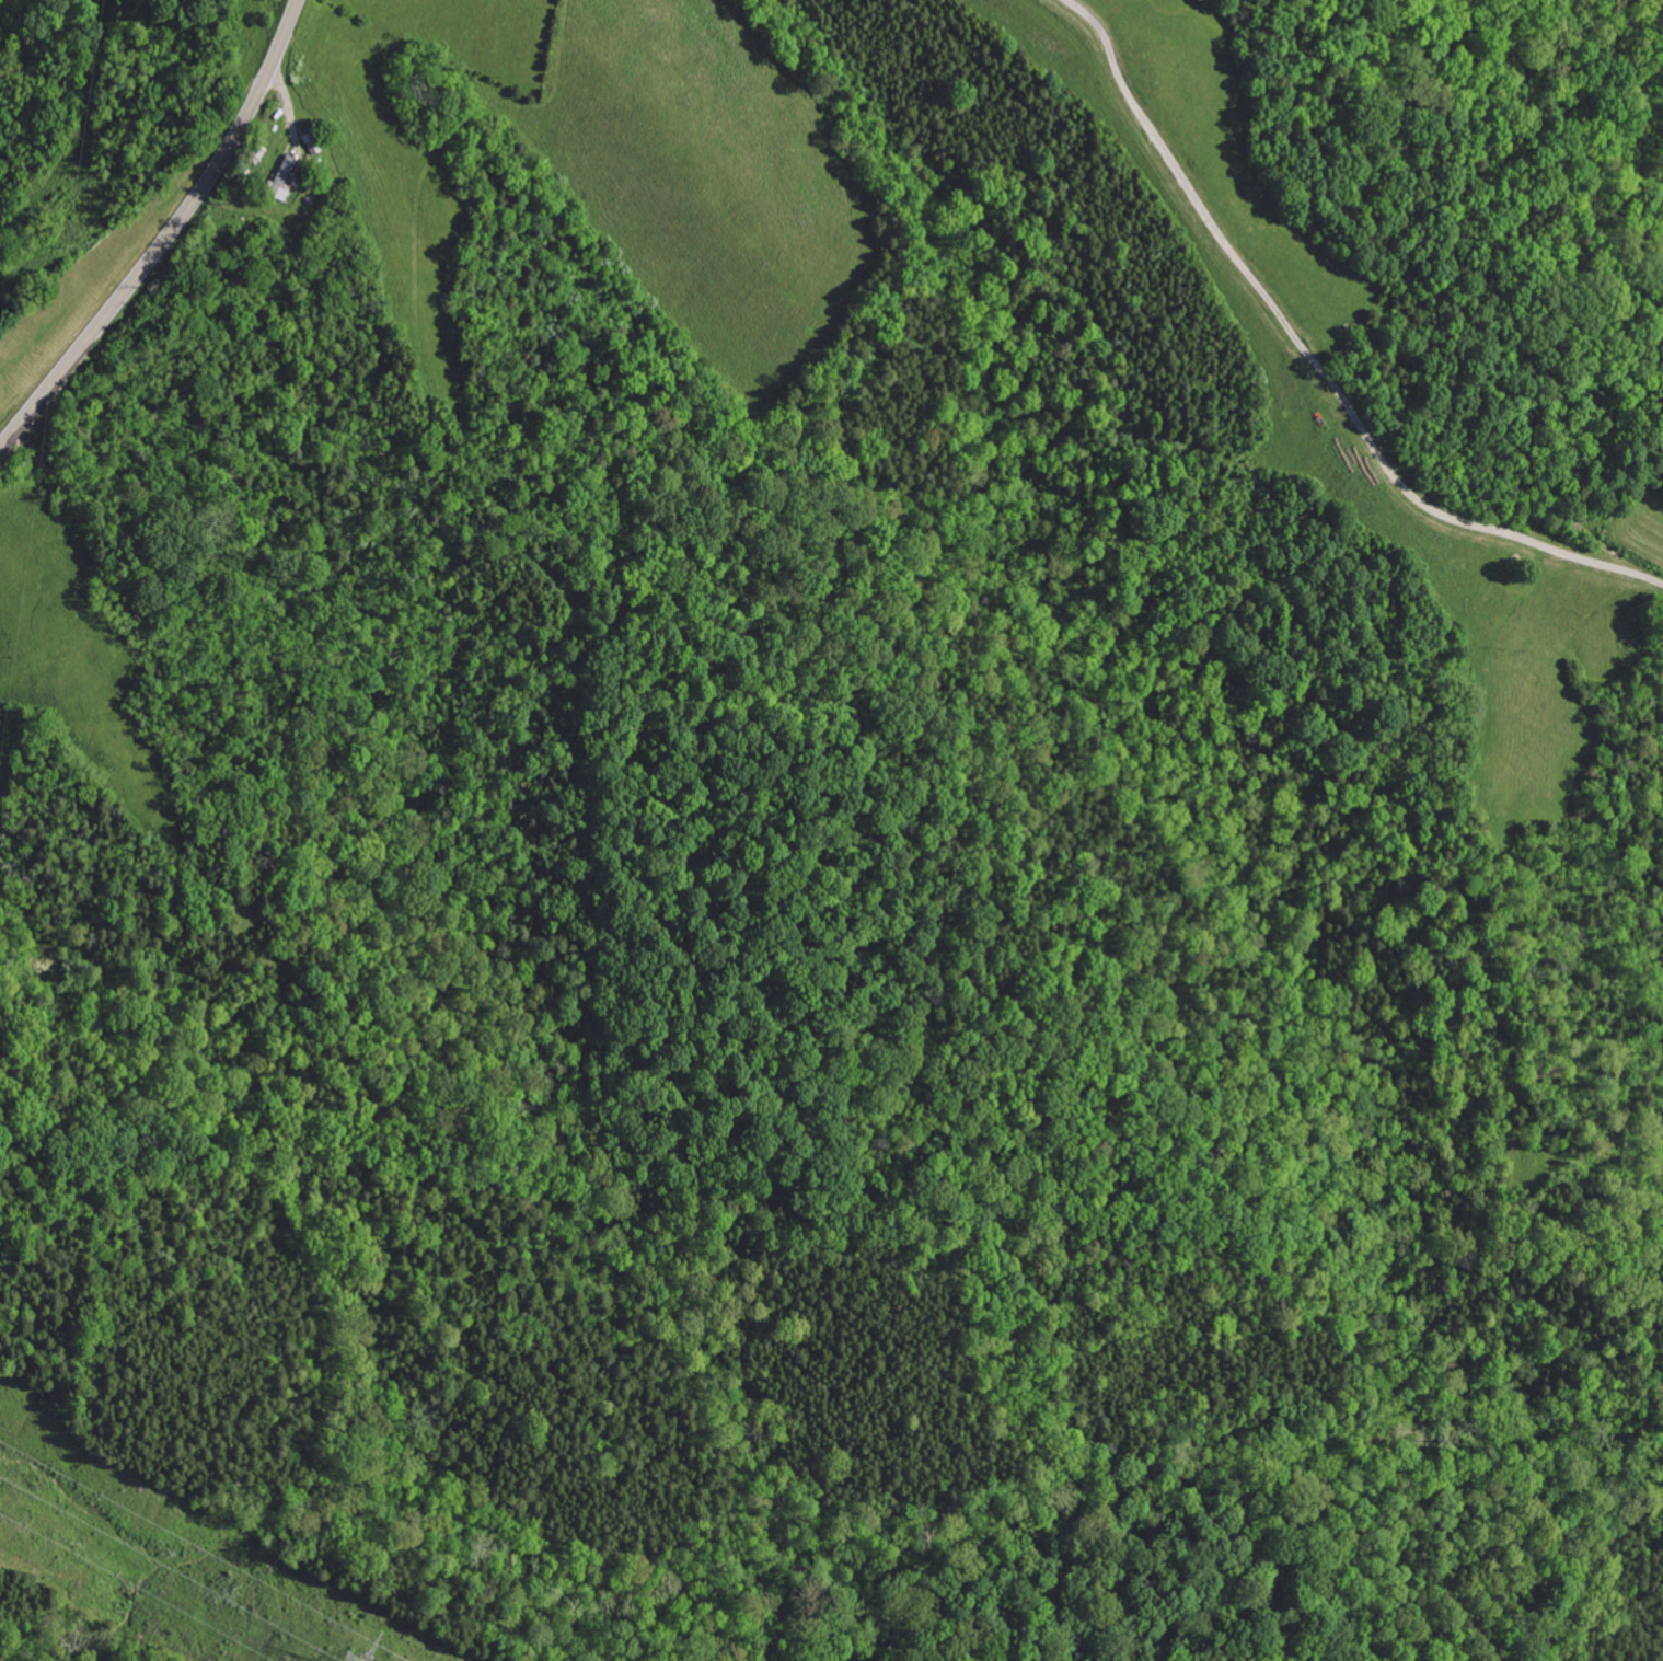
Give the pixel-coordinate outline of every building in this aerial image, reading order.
[(282,183),(291,157),(281,153),(266,195),(282,201),(288,185),(282,183)]
